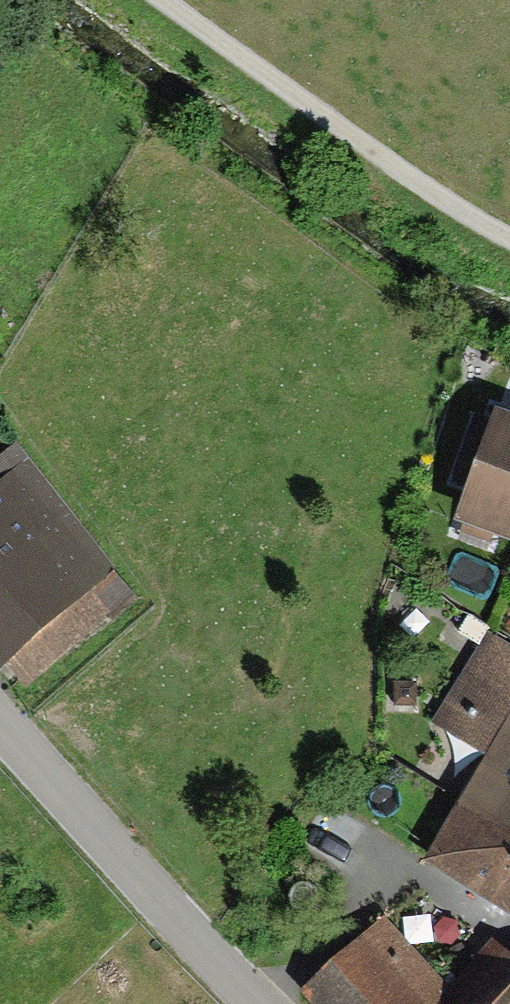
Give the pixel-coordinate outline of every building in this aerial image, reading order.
[(495,412),(455,520),(509,540),(509,418),(495,412)] [(0,498),(0,674),(7,669),(26,692),(142,596),(36,468),(0,498)] [(488,632),(431,723),(488,759),(422,866),(481,902),(509,920),(509,646),(488,632)] [(309,1003),(436,1003),(449,990),(383,919),(299,994),(309,1003)] [(496,937),(449,990),(436,1003),(509,1003),(509,949),(496,937)]
